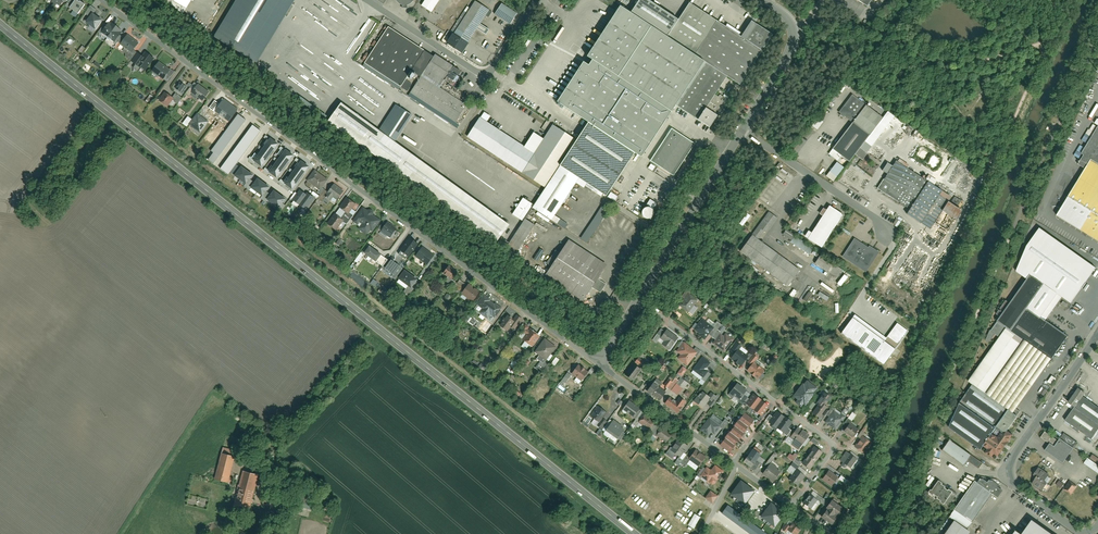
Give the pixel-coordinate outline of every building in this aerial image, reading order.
[(77,0),(73,0),(66,9),(74,16),(83,5),(77,0)] [(187,8),(192,0),(174,0),(187,8)] [(293,0),(238,0),(216,37),(257,62),(293,0)] [(419,6),(431,13),(439,0),(423,0),(419,6)] [(738,89),(732,85),(736,79),(742,83),(744,80),(774,34),(752,19),(742,34),(691,1),(679,20),(648,0),(640,0),(630,14),(620,7),(587,57),(591,60),(587,66),(583,63),(557,102),(588,123),(578,138),(555,123),(546,138),(536,131),(527,145),(490,121),(493,116),(485,111),(469,136),(547,187),(536,203),(525,196),(514,214),(524,220),(506,247),(516,254),(536,224),(526,217),(534,205),(554,218),(581,177),(607,195),(634,153),(641,157),(676,103),(714,127),(731,101),(718,93),(722,87),(734,95),(738,89)] [(475,1),(447,42),(461,52),(489,10),(475,1)] [(495,13),(510,24),(517,15),(502,4),(495,13)] [(95,31),(102,22),(93,16),(96,11),(90,7),(85,15),(89,18),(85,24),(95,31)] [(102,34),(115,43),(122,32),(109,24),(102,34)] [(434,57),(389,28),(363,64),(401,86),(411,73),(420,79),(411,94),(456,123),(467,106),(440,89),(445,82),(453,87),(462,73),(435,55),(434,57)] [(137,43),(126,35),(119,45),(130,53),(137,43)] [(145,71),(154,59),(146,53),(142,57),(138,54),(132,62),(145,71)] [(168,70),(156,61),(150,70),(162,79),(168,70)] [(186,88),(180,84),(175,92),(181,96),(186,88)] [(207,91),(198,84),(191,94),(199,100),(207,91)] [(173,96),(167,92),(161,100),(167,105),(173,96)] [(832,149),(849,161),(882,118),(852,94),(838,112),(852,123),(832,149)] [(238,110),(225,99),(220,105),(216,111),(229,121),(238,110)] [(216,111),(220,105),(215,101),(209,108),(215,112),(216,111)] [(508,224),(393,142),(412,116),(401,108),(382,135),(338,103),(326,120),(495,242),(508,224)] [(190,119),(184,114),(179,121),(185,126),(190,119)] [(246,120),(239,114),(211,151),(214,153),(209,159),(214,163),(246,120)] [(208,122),(197,115),(189,125),(200,133),(208,122)] [(817,118),(811,125),(816,129),(822,122),(817,118)] [(261,131),(252,125),(220,168),(229,175),(261,131)] [(674,178),(696,143),(671,127),(649,162),(674,178)] [(1077,163),(1087,169),(1058,216),(1097,241),(1097,128),(1077,163)] [(278,144),(271,139),(267,144),(274,150),(278,144)] [(274,150),(267,144),(263,150),(270,155),(274,150)] [(270,155),(263,150),(259,155),(266,161),(270,155)] [(293,155),(286,150),(282,156),(289,161),(293,155)] [(266,161),(259,155),(255,161),(262,166),(266,161)] [(289,161),(282,156),(278,161),(285,166),(289,161)] [(907,166),(898,160),(879,188),(910,208),(906,214),(929,229),(942,209),(955,217),(958,212),(945,203),(948,199),(904,170),(907,166)] [(285,166),(278,161),(274,167),(281,172),(285,166)] [(832,181),(843,167),(835,161),(825,176),(832,181)] [(309,167),(302,162),(298,167),(305,172),(309,167)] [(248,171),(242,167),(235,176),(241,180),(248,171)] [(281,172),(274,167),(270,172),(277,177),(281,172)] [(305,172),(298,167),(294,173),(301,178),(305,172)] [(253,175),(248,171),(241,180),(247,184),(253,175)] [(328,180),(316,172),(309,181),(320,189),(323,186),(328,180)] [(301,178),(294,173),(290,178),(297,183),(301,178)] [(774,178),(783,186),(785,183),(776,175),(774,178)] [(297,183),(290,178),(285,184),(293,189),(297,183)] [(264,183),(258,179),(252,188),(257,192),(264,183)] [(269,187),(264,183),(257,192),(263,196),(269,187)] [(343,191),(333,184),(324,197),(329,201),(332,198),(336,201),(343,191)] [(654,219),(663,206),(657,202),(661,195),(651,189),(647,196),(651,199),(642,212),(654,219)] [(305,210),(314,198),(307,193),(306,194),(301,190),(293,201),(305,210)] [(280,195),(275,191),(268,200),(274,204),(280,195)] [(761,194),(758,197),(768,205),(771,202),(761,194)] [(286,199),(280,195),(274,204),(279,208),(286,199)] [(336,212),(328,222),(336,228),(343,220),(347,223),(353,215),(348,211),(355,203),(348,197),(340,207),(345,211),(341,216),(336,212)] [(601,205),(579,239),(586,243),(608,209),(601,205)] [(825,242),(843,215),(829,206),(811,233),(825,242)] [(372,230),(380,218),(364,207),(355,221),(361,225),(359,228),(367,234),(370,229),(372,230)] [(769,212),(739,251),(788,287),(800,271),(758,239),(764,231),(767,233),(778,219),(769,212)] [(746,213),(738,223),(742,226),(750,216),(746,213)] [(896,227),(902,219),(897,216),(892,223),(896,227)] [(628,219),(621,229),(625,232),(632,221),(628,219)] [(390,238),(397,229),(387,222),(386,224),(383,222),(378,229),(390,238)] [(608,223),(599,226),(604,238),(608,236),(607,233),(611,232),(608,223)] [(781,235),(790,240),(794,235),(785,229),(781,235)] [(1015,413),(1038,379),(1065,341),(1066,341),(1067,339),(1046,325),(1062,301),(1069,306),(1095,270),(1042,234),(1017,270),(1030,279),(1012,306),(1005,302),(993,319),(995,320),(988,330),(992,332),(992,331),(1002,338),(971,384),(976,388),(964,405),(948,429),(990,458),(993,454),(999,458),(1013,439),(1008,435),(1021,417),(1015,413)] [(793,236),(789,242),(807,254),(812,247),(793,236)] [(335,243),(340,247),(343,242),(339,238),(335,243)] [(417,243),(409,238),(400,251),(408,256),(417,243)] [(854,238),(842,256),(865,272),(879,252),(869,246),(868,248),(854,238)] [(570,241),(547,276),(583,301),(592,289),(600,294),(606,285),(598,279),(607,266),(570,241)] [(542,258),(550,246),(545,243),(537,255),(542,258)] [(387,259),(370,246),(364,254),(375,263),(377,261),(382,265),(387,259)] [(427,265),(434,255),(423,247),(415,257),(427,265)] [(842,269),(820,255),(812,267),(825,276),(828,271),(837,277),(842,269)] [(395,279),(402,269),(391,261),(384,270),(392,275),(391,277),(395,279)] [(449,270),(444,268),(442,272),(445,274),(443,278),(447,280),(445,283),(450,285),(452,281),(450,280),(451,277),(447,275),(449,270)] [(412,287),(417,281),(404,272),(398,280),(407,287),(403,292),(409,296),(414,289),(412,287)] [(792,282),(796,285),(801,277),(797,275),(792,282)] [(816,278),(814,281),(820,286),(822,283),(816,278)] [(460,280),(455,284),(460,290),(464,286),(460,280)] [(478,294),(468,288),(464,295),(474,301),(478,294)] [(688,293),(678,306),(688,313),(697,301),(688,293)] [(493,319),(500,310),(484,297),(477,306),(482,310),(480,313),(486,319),(489,316),(493,319)] [(600,301),(597,306),(602,310),(606,304),(600,301)] [(508,318),(501,328),(507,333),(511,329),(514,331),(522,321),(517,317),(513,322),(508,318)] [(842,333),(884,364),(908,331),(898,323),(884,341),(853,318),(842,333)] [(713,328),(701,319),(693,330),(699,334),(698,336),(704,341),(713,328)] [(536,336),(522,325),(519,330),(522,333),(519,337),(530,345),(536,336)] [(662,346),(670,352),(678,341),(667,331),(665,334),(661,331),(653,341),(657,345),(661,340),(664,343),(662,346)] [(714,345),(725,354),(734,343),(725,335),(723,339),(717,334),(713,339),(717,342),(714,345)] [(553,348),(540,338),(531,349),(544,360),(553,348)] [(698,355),(684,344),(676,353),(680,356),(677,359),(687,368),(698,355)] [(731,360),(741,368),(749,359),(739,351),(742,348),(737,345),(731,352),(735,355),(731,360)] [(550,363),(554,366),(558,359),(555,357),(550,363)] [(710,363),(702,357),(692,371),(702,378),(699,381),(703,384),(710,375),(707,373),(709,371),(706,369),(710,363)] [(758,379),(765,371),(755,364),(759,360),(755,357),(748,365),(752,367),(749,371),(758,379)] [(484,359),(478,366),(483,370),(489,363),(484,359)] [(635,361),(624,376),(630,381),(641,366),(635,361)] [(580,365),(575,372),(583,379),(589,372),(580,365)] [(682,366),(675,374),(680,378),(686,369),(682,366)] [(563,386),(570,375),(566,372),(558,383),(563,386)] [(679,378),(678,380),(670,375),(663,386),(678,396),(687,382),(679,378)] [(1051,375),(1047,382),(1052,384),(1055,378),(1051,375)] [(803,410),(818,390),(807,382),(792,401),(803,410)] [(666,392),(653,383),(648,390),(661,399),(666,392)] [(746,391),(736,384),(728,395),(737,402),(746,391)] [(1078,393),(1070,403),(1075,407),(1065,421),(1091,439),(1097,430),(1097,407),(1085,397),(1088,393),(1081,388),(1078,393)] [(830,394),(824,389),(812,405),(815,407),(809,414),(816,419),(827,405),(823,402),(830,394)] [(707,400),(699,393),(691,402),(699,409),(707,400)] [(712,393),(706,403),(712,407),(718,396),(712,393)] [(762,417),(769,408),(755,397),(747,406),(762,417)] [(670,400),(665,406),(678,415),(686,403),(681,400),(677,405),(670,400)] [(637,408),(628,402),(622,411),(631,417),(637,408)] [(605,412),(597,406),(590,417),(599,422),(605,412)] [(844,420),(833,412),(825,423),(836,431),(844,420)] [(778,413),(769,425),(784,436),(793,424),(778,413)] [(654,421),(645,414),(640,421),(649,428),(654,421)] [(751,421),(741,414),(737,419),(747,426),(751,421)] [(709,419),(700,431),(707,437),(711,433),(714,435),(720,428),(709,419)] [(746,427),(736,420),(732,425),(742,433),(746,427)] [(614,422),(609,429),(618,436),(624,428),(614,422)] [(851,440),(858,431),(847,423),(840,433),(851,440)] [(671,434),(658,425),(654,432),(666,441),(671,434)] [(742,433),(732,426),(728,432),(738,439),(742,433)] [(805,434),(795,427),(788,436),(797,444),(805,434)] [(737,439),(727,432),(723,438),(733,445),(737,439)] [(1087,450),(1066,436),(1063,440),(1060,438),(1058,441),(1045,432),(1041,437),(1050,444),(1045,450),(1063,463),(1073,448),(1083,455),(1087,450)] [(942,450),(964,466),(968,461),(979,469),(983,464),(967,452),(970,448),(953,436),(942,450)] [(809,441),(815,445),(819,441),(813,437),(809,441)] [(871,443),(863,437),(854,448),(863,454),(871,443)] [(733,446),(723,438),(719,444),(729,451),(733,446)] [(688,445),(680,439),(672,450),(680,456),(688,445)] [(762,452),(754,446),(745,459),(755,467),(760,461),(757,459),(762,452)] [(809,471),(821,454),(810,447),(799,463),(809,471)] [(705,457),(696,450),(691,457),(699,464),(705,457)] [(233,456),(220,453),(213,480),(226,483),(233,456)] [(854,460),(846,455),(841,463),(849,468),(854,460)] [(1097,474),(1097,460),(1092,455),(1085,465),(1097,474)] [(766,465),(773,458),(771,456),(764,463),(766,465)] [(770,479),(778,468),(770,462),(762,473),(770,479)] [(710,470),(707,468),(706,469),(701,477),(708,482),(709,483),(711,485),(714,484),(716,482),(716,479),(718,480),(724,471),(715,465),(711,470),(710,470)] [(706,469),(702,467),(694,479),(697,481),(701,477),(706,469)] [(1049,475),(1039,467),(1032,477),(1035,479),(1032,483),(1042,490),(1047,483),(1044,481),(1049,475)] [(797,485),(804,475),(795,469),(788,479),(797,485)] [(242,470),(234,508),(247,510),(255,473),(242,470)] [(837,479),(826,471),(821,478),(832,487),(837,479)] [(844,484),(847,480),(840,475),(838,479),(844,484)] [(974,481),(954,510),(971,522),(991,493),(997,497),(1002,489),(990,481),(988,483),(981,479),(977,483),(974,481)] [(949,506),(957,494),(937,480),(928,494),(943,504),(944,502),(949,506)] [(1064,489),(1071,495),(1077,486),(1070,481),(1064,489)] [(737,504),(753,514),(758,506),(746,498),(751,490),(742,484),(736,493),(742,497),(737,504)] [(711,503),(717,496),(709,490),(704,498),(711,503)] [(310,495),(300,492),(298,499),(296,504),(312,509),(315,496),(310,495)] [(817,498),(809,492),(802,502),(810,507),(817,498)] [(839,508),(830,502),(825,509),(828,511),(824,518),(832,524),(838,517),(835,514),(839,508)] [(728,505),(722,513),(750,533),(766,533),(728,505)] [(778,517),(770,511),(765,517),(773,523),(778,517)] [(694,529),(700,517),(694,513),(687,525),(694,529)] [(1029,521),(1020,533),(1049,533),(1029,521)] [(803,529),(794,522),(790,529),(787,526),(783,532),(785,533),(788,533),(790,533),(800,533),(803,529)]
